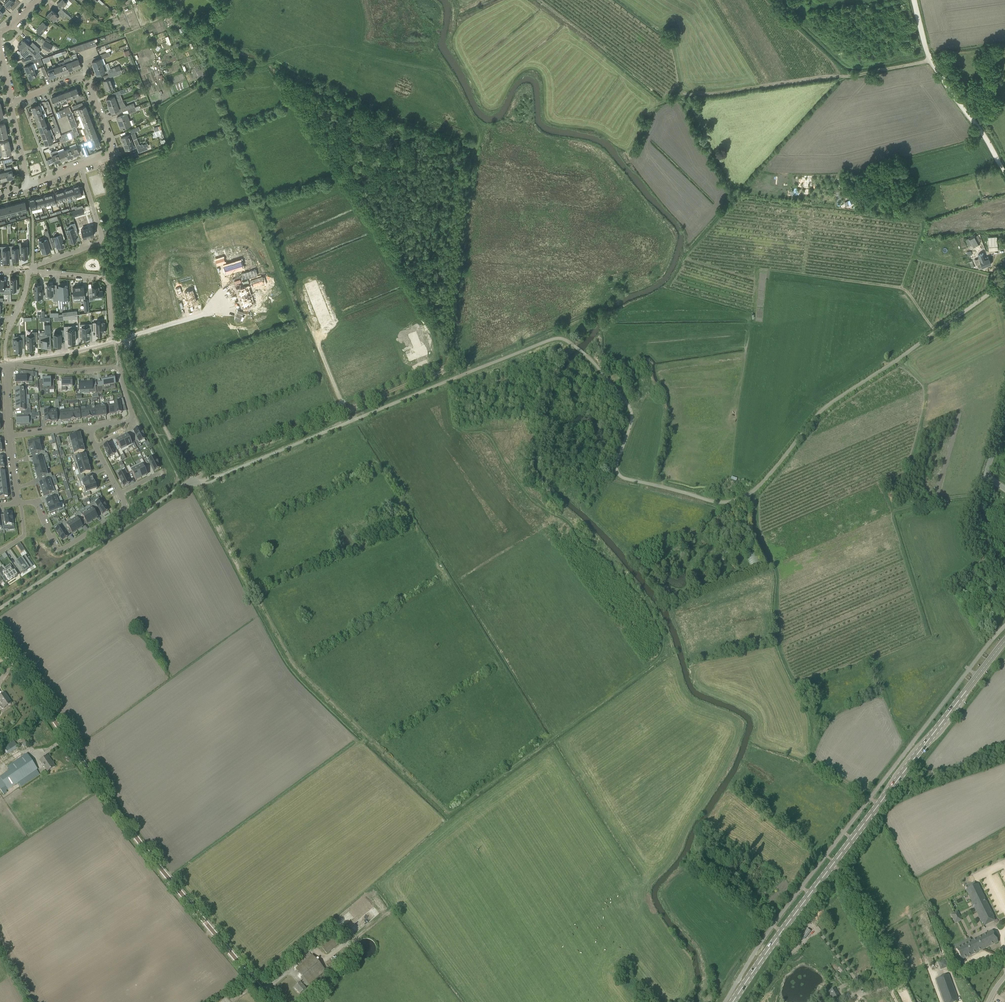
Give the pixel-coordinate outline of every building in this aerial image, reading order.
[(61,8),(59,10),(67,17),(69,19),(70,20),(72,18),(71,17),(61,8)] [(59,16),(55,13),(52,10),(46,15),(51,19),(50,19),(51,20),(52,20),(54,22),(59,16)] [(67,17),(59,10),(57,13),(63,18),(65,19),(67,17)] [(48,27),(46,26),(43,22),(40,25),(40,26),(36,30),(41,34),(48,27)] [(18,45),(17,46),(22,50),(20,52),(21,53),(20,54),(24,57),(27,55),(30,53),(33,56),(34,56),(35,59),(40,57),(42,57),(40,55),(38,53),(40,51),(39,49),(32,42),(29,45),(27,43),(23,39),(23,40),(22,40),(21,41),(21,42),(20,43),(19,44),(18,45)] [(96,46),(95,42),(97,41),(97,39),(94,40),(91,41),(88,41),(91,47),(96,46)] [(51,48),(53,45),(45,41),(42,47),(49,51),(51,48)] [(106,64),(103,58),(110,56),(109,52),(101,55),(102,59),(100,59),(97,60),(92,62),(94,68),(102,65),(106,64)] [(81,66),(79,61),(78,59),(77,55),(70,58),(72,61),(74,68),(77,67),(78,68),(80,67),(80,66),(81,66)] [(74,68),(72,61),(70,58),(64,60),(65,63),(68,71),(74,68)] [(68,71),(65,63),(62,65),(61,62),(58,63),(59,66),(62,73),(68,71)] [(32,64),(29,64),(24,66),(27,73),(34,70),(32,64)] [(62,73),(59,66),(56,67),(55,64),(52,65),(54,68),(53,68),(56,75),(62,73)] [(108,70),(107,67),(106,64),(102,65),(94,68),(97,75),(107,71),(108,74),(121,69),(119,65),(115,67),(108,70)] [(56,75),(53,68),(47,71),(50,78),(56,75)] [(122,73),(122,72),(126,71),(125,68),(121,69),(108,74),(110,77),(122,73)] [(36,76),(35,71),(34,70),(27,73),(29,79),(36,76)] [(110,78),(108,79),(103,81),(106,86),(105,87),(106,91),(114,88),(110,78)] [(123,100),(120,94),(129,91),(129,90),(131,89),(130,86),(123,89),(120,90),(115,92),(116,95),(106,99),(107,102),(108,106),(109,105),(116,103),(121,101),(123,100)] [(76,88),(70,90),(73,98),(78,96),(79,97),(82,96),(80,91),(78,92),(76,88)] [(73,98),(70,90),(64,93),(67,100),(73,98)] [(67,100),(64,93),(58,95),(60,102),(64,101),(65,104),(68,103),(67,100)] [(60,102),(58,95),(55,96),(55,95),(51,96),(52,97),(51,97),(54,105),(60,102)] [(130,109),(135,107),(133,103),(129,104),(126,106),(123,100),(121,101),(116,103),(109,105),(110,109),(111,112),(120,109),(120,110),(119,110),(119,111),(119,112),(119,113),(120,113),(127,110),(130,109)] [(41,111),(39,106),(41,106),(40,103),(38,104),(38,105),(31,107),(34,114),(41,111)] [(88,112),(85,106),(78,109),(80,115),(88,112)] [(71,111),(69,107),(61,110),(64,116),(67,115),(66,113),(71,111)] [(43,117),(42,114),(45,112),(44,109),(41,111),(34,114),(36,120),(43,117)] [(71,111),(66,113),(67,115),(68,120),(74,118),(71,111)] [(90,119),(88,112),(80,115),(83,121),(90,119)] [(127,114),(121,116),(117,118),(121,129),(131,125),(127,114)] [(46,123),(43,117),(36,120),(38,126),(46,123)] [(90,119),(83,121),(85,127),(92,125),(91,122),(93,121),(91,118),(90,119)] [(48,129),(46,123),(38,126),(41,132),(48,129)] [(95,131),(92,125),(85,127),(82,128),(85,135),(95,131)] [(50,135),(48,129),(41,132),(43,138),(50,135)] [(95,131),(85,135),(87,141),(97,137),(95,131)] [(133,139),(132,136),(131,133),(125,136),(121,137),(120,137),(122,140),(121,140),(122,144),(123,144),(123,143),(133,139)] [(53,142),(51,139),(55,137),(53,134),(50,135),(43,138),(45,145),(53,142)] [(97,137),(87,141),(89,147),(92,146),(100,143),(97,137)] [(133,146),(136,145),(133,139),(123,143),(123,144),(125,149),(133,146)] [(3,141),(0,142),(0,143),(0,149),(1,148),(9,147),(8,140),(3,141)] [(142,144),(136,146),(138,152),(148,149),(147,146),(148,146),(147,143),(143,145),(142,144)] [(79,153),(78,148),(77,146),(70,148),(73,156),(79,153)] [(11,153),(9,147),(1,148),(3,155),(11,153)] [(73,156),(70,148),(64,151),(67,158),(73,156)] [(52,158),(50,159),(50,162),(51,163),(52,163),(54,162),(54,163),(61,160),(58,153),(57,151),(57,150),(51,153),(53,158),(52,158)] [(67,159),(67,158),(64,151),(58,153),(61,160),(64,159),(64,160),(67,159)] [(11,166),(6,168),(4,168),(4,169),(5,171),(7,179),(14,177),(11,166)] [(84,194),(82,186),(79,187),(79,185),(77,186),(76,185),(73,186),(74,187),(73,187),(76,196),(83,194),(84,194)] [(37,209),(34,198),(29,200),(30,205),(31,209),(35,208),(36,208),(37,209)] [(82,208),(71,211),(73,217),(84,213),(82,208)] [(77,229),(75,223),(70,224),(71,228),(65,230),(69,242),(71,241),(72,242),(76,241),(74,237),(76,237),(74,230),(77,229)] [(59,235),(53,237),(57,247),(64,245),(63,242),(64,242),(63,241),(62,240),(65,239),(61,225),(57,226),(59,235)] [(91,226),(81,229),(83,238),(89,236),(89,237),(93,236),(93,235),(94,234),(91,226)] [(41,245),(40,245),(41,246),(43,252),(44,252),(45,251),(46,251),(47,251),(47,250),(50,250),(48,243),(51,242),(48,230),(44,231),(46,237),(46,239),(41,240),(43,245),(41,245)] [(975,234),(968,238),(973,247),(980,244),(975,234)] [(21,242),(17,242),(17,243),(18,245),(18,248),(21,248),(21,256),(21,257),(28,257),(27,253),(28,253),(28,249),(27,249),(27,244),(21,245),(21,242)] [(11,245),(8,246),(8,247),(8,249),(9,249),(9,252),(12,252),(12,258),(12,259),(13,259),(18,259),(18,256),(18,248),(18,245),(11,245)] [(0,246),(0,254),(2,254),(3,254),(3,259),(3,261),(4,261),(9,261),(9,259),(9,252),(9,249),(8,249),(5,249),(3,250),(3,248),(3,246),(1,246),(0,246)] [(988,257),(983,259),(979,260),(979,258),(974,260),(976,265),(977,264),(979,269),(991,264),(988,257)] [(238,260),(222,265),(224,272),(240,267),(241,266),(240,266),(238,261),(239,260),(238,260)] [(208,270),(201,272),(203,279),(204,279),(206,287),(213,285),(213,282),(216,281),(211,265),(207,266),(208,270)] [(262,276),(250,280),(252,286),(264,282),(262,276)] [(10,287),(7,287),(7,294),(7,297),(11,297),(11,294),(11,291),(16,291),(16,288),(16,286),(18,286),(17,282),(16,282),(16,278),(10,278),(10,287)] [(47,288),(45,288),(45,294),(49,294),(49,298),(53,298),(53,301),(57,301),(57,299),(57,290),(53,290),(53,284),(52,284),(52,283),(49,283),(49,284),(47,284),(47,288)] [(34,289),(33,289),(33,291),(33,293),(34,293),(34,295),(35,295),(35,297),(39,297),(43,297),(43,289),(42,289),(41,289),(41,284),(38,284),(35,285),(35,287),(34,287),(34,289)] [(68,300),(67,286),(59,286),(60,299),(57,299),(57,301),(58,309),(64,309),(63,300),(68,300)] [(79,287),(79,286),(76,286),(76,287),(73,287),(73,297),(80,296),(81,298),(85,298),(85,294),(84,294),(83,286),(79,287)] [(93,293),(89,293),(89,300),(95,300),(94,296),(102,296),(102,289),(101,286),(98,286),(92,287),(92,288),(93,293)] [(247,287),(237,290),(239,296),(240,296),(241,299),(240,299),(242,307),(254,303),(252,295),(250,296),(247,287)] [(193,289),(184,291),(188,305),(194,303),(194,302),(196,302),(196,303),(197,303),(193,289)] [(106,329),(105,325),(104,322),(102,323),(102,322),(96,322),(93,322),(93,331),(96,331),(96,334),(102,334),(102,333),(105,332),(105,329),(106,329)] [(86,327),(80,327),(80,332),(82,332),(82,338),(89,337),(89,329),(92,329),(92,323),(88,324),(89,327),(86,327)] [(45,335),(38,335),(39,343),(41,343),(41,347),(42,347),(42,348),(46,348),(46,347),(47,347),(47,340),(51,340),(50,325),(44,325),(45,335)] [(76,337),(76,334),(75,334),(75,329),(70,329),(70,325),(64,326),(64,329),(64,333),(68,333),(68,341),(70,341),(70,342),(73,342),(73,341),(75,341),(75,337),(76,337)] [(58,333),(54,334),(54,345),(61,344),(61,336),(64,336),(64,333),(64,329),(58,329),(58,333)] [(32,336),(26,336),(27,344),(28,344),(28,349),(35,349),(34,341),(37,341),(37,331),(32,331),(32,336)] [(20,339),(13,339),(13,347),(14,347),(14,351),(18,351),(19,351),(20,351),(22,351),(21,342),(24,342),(24,333),(20,334),(20,335),(20,339)] [(418,342),(410,346),(413,353),(422,349),(423,353),(431,349),(429,343),(427,338),(422,341),(421,338),(417,340),(418,342)] [(29,383),(28,377),(33,377),(33,372),(24,371),(24,377),(15,377),(15,378),(15,382),(16,382),(16,384),(20,383),(20,385),(24,384),(24,383),(29,383)] [(101,382),(97,382),(98,387),(101,386),(102,386),(102,387),(110,385),(110,389),(115,388),(115,384),(116,384),(115,381),(114,381),(114,378),(109,379),(109,378),(104,379),(101,380),(101,382)] [(61,382),(58,382),(58,390),(61,390),(61,391),(66,391),(66,387),(72,387),(72,379),(64,380),(61,380),(61,382)] [(54,391),(54,382),(55,382),(55,381),(51,381),(51,380),(43,381),(43,382),(39,382),(40,392),(44,392),(44,391),(49,390),(49,391),(54,391)] [(84,381),(79,381),(79,390),(88,390),(89,393),(96,393),(95,386),(92,386),(92,381),(87,381),(84,381)] [(15,395),(26,395),(26,386),(20,386),(20,389),(15,390),(15,395)] [(120,406),(124,405),(122,399),(119,400),(119,403),(114,404),(115,414),(116,414),(121,413),(120,406)] [(115,414),(114,404),(114,401),(108,402),(107,402),(104,402),(105,407),(105,408),(108,408),(110,415),(115,414)] [(30,411),(27,411),(27,405),(26,405),(16,406),(16,412),(22,411),(22,414),(30,414),(30,411)] [(56,410),(50,410),(51,422),(57,422),(56,414),(60,414),(59,411),(59,408),(59,406),(55,406),(56,410)] [(44,409),(40,409),(41,416),(44,416),(45,423),(51,422),(50,410),(44,411),(44,409)] [(35,419),(35,417),(39,417),(39,413),(30,414),(22,414),(22,417),(16,418),(16,425),(20,424),(20,426),(28,425),(28,420),(35,419)] [(139,429),(133,432),(138,440),(135,442),(138,448),(141,446),(140,445),(145,442),(143,437),(144,436),(141,432),(139,429)] [(81,440),(80,434),(78,435),(78,434),(75,435),(76,435),(67,438),(69,443),(81,440)] [(127,435),(121,438),(127,450),(132,447),(133,450),(137,448),(134,442),(131,444),(127,435)] [(121,438),(116,441),(120,449),(117,450),(120,456),(124,455),(122,452),(127,450),(121,438)] [(41,446),(40,440),(32,442),(32,441),(29,442),(27,443),(29,449),(41,446)] [(83,446),(81,440),(69,443),(70,449),(72,448),(83,446)] [(109,444),(104,447),(105,450),(104,450),(105,451),(107,455),(109,458),(114,455),(116,459),(119,457),(116,451),(113,452),(109,444)] [(45,454),(45,451),(44,452),(42,445),(41,446),(29,449),(29,450),(30,454),(30,455),(38,453),(39,456),(45,454)] [(84,451),(83,446),(72,448),(74,454),(84,451)] [(46,463),(45,458),(47,457),(47,454),(45,454),(39,456),(40,459),(32,461),(34,467),(44,464),(46,463)] [(87,461),(85,455),(79,457),(78,454),(71,456),(72,460),(73,459),(75,465),(87,461)] [(145,457),(143,458),(146,464),(149,463),(153,471),(159,469),(157,466),(158,465),(156,461),(155,461),(152,456),(147,458),(146,457),(145,457)] [(140,463),(135,466),(141,478),(146,475),(142,467),(145,465),(142,459),(139,461),(140,463)] [(89,467),(87,461),(75,465),(76,470),(77,470),(89,466),(89,467)] [(45,469),(44,464),(34,467),(33,467),(35,473),(35,472),(45,469)] [(83,474),(90,472),(89,467),(89,466),(77,470),(79,475),(77,476),(78,480),(78,479),(84,477),(83,474)] [(129,466),(126,467),(129,473),(132,472),(136,480),(141,478),(135,466),(130,468),(129,466)] [(122,471),(117,474),(120,479),(119,479),(121,483),(121,484),(122,483),(123,486),(129,484),(125,475),(127,474),(124,468),(121,469),(122,471)] [(47,475),(45,469),(35,472),(37,478),(45,476),(46,479),(52,477),(51,474),(47,475)] [(54,486),(52,480),(53,480),(52,477),(46,479),(47,482),(39,484),(41,490),(54,486)] [(94,483),(92,478),(85,480),(84,477),(78,479),(79,482),(81,488),(83,488),(82,487),(94,484),(94,483)] [(68,481),(64,483),(69,499),(73,498),(68,481)] [(89,492),(96,489),(94,483),(94,484),(82,487),(83,488),(84,493),(82,494),(84,498),(90,495),(89,492)] [(58,494),(57,491),(56,491),(54,486),(41,490),(43,496),(51,493),(52,496),(58,494)] [(60,503),(58,497),(59,496),(58,494),(52,496),(53,499),(45,502),(46,503),(45,503),(47,507),(48,507),(48,508),(59,503),(60,503)] [(106,508),(103,503),(103,504),(100,500),(95,503),(95,502),(92,504),(95,510),(98,508),(102,514),(107,511),(105,508),(106,508)] [(60,507),(59,503),(48,508),(48,507),(47,507),(50,514),(57,511),(59,514),(65,511),(63,508),(61,509),(60,507)] [(97,518),(93,511),(95,510),(92,504),(89,506),(90,508),(85,511),(86,512),(92,521),(97,518)] [(13,525),(12,520),(13,520),(13,517),(12,517),(11,513),(10,513),(10,512),(5,513),(4,514),(5,522),(2,522),(3,530),(8,530),(8,525),(13,525)] [(92,521),(86,512),(82,515),(80,512),(77,514),(81,520),(83,518),(87,524),(92,521)] [(74,516),(70,519),(71,521),(71,522),(77,531),(82,527),(78,521),(81,520),(77,514),(74,516)] [(77,531),(71,522),(71,521),(70,519),(65,523),(64,520),(60,522),(62,524),(66,529),(68,528),(72,534),(77,531)] [(67,537),(63,531),(66,529),(62,524),(59,525),(60,527),(55,530),(57,533),(57,534),(60,538),(62,541),(67,537)] [(16,566),(15,566),(20,573),(23,572),(23,573),(27,570),(26,569),(27,568),(29,567),(30,567),(31,565),(30,564),(27,559),(27,558),(26,559),(24,561),(22,558),(18,561),(18,562),(17,562),(17,563),(18,564),(16,566)] [(6,583),(8,582),(8,581),(14,577),(13,575),(12,574),(14,573),(15,572),(12,567),(6,571),(4,568),(4,567),(0,569),(0,575),(6,583)] [(667,585),(659,589),(664,599),(672,595),(667,585)] [(7,698),(4,693),(0,696),(0,703),(1,705),(1,706),(2,709),(4,709),(11,704),(7,698)] [(9,753),(20,748),(16,741),(5,746),(9,753)] [(39,774),(36,770),(37,769),(27,754),(7,767),(9,771),(0,777),(0,778),(8,789),(18,783),(20,787),(39,774)] [(54,767),(47,756),(40,761),(47,771),(54,767)] [(982,923),(993,918),(977,885),(976,885),(975,882),(966,887),(967,889),(966,890),(982,923)] [(957,912),(951,915),(955,924),(961,921),(957,912)] [(807,929),(800,938),(804,941),(811,931),(807,929)] [(961,959),(997,942),(992,931),(956,949),(961,959)] [(332,938),(329,941),(335,948),(338,945),(332,938)] [(309,985),(325,971),(312,955),(296,969),(304,979),(300,983),(294,988),(299,994),(305,990),(303,987),(308,983),(309,985)] [(339,961),(335,955),(331,958),(335,964),(339,961)] [(347,957),(339,965),(343,969),(345,967),(346,968),(350,964),(349,964),(351,961),(347,957)] [(936,960),(940,969),(946,967),(943,958),(936,960)] [(948,975),(936,979),(945,1001),(956,1001),(958,1001),(948,975)] [(835,988),(829,991),(835,1001),(836,1001),(841,999),(835,988)]
